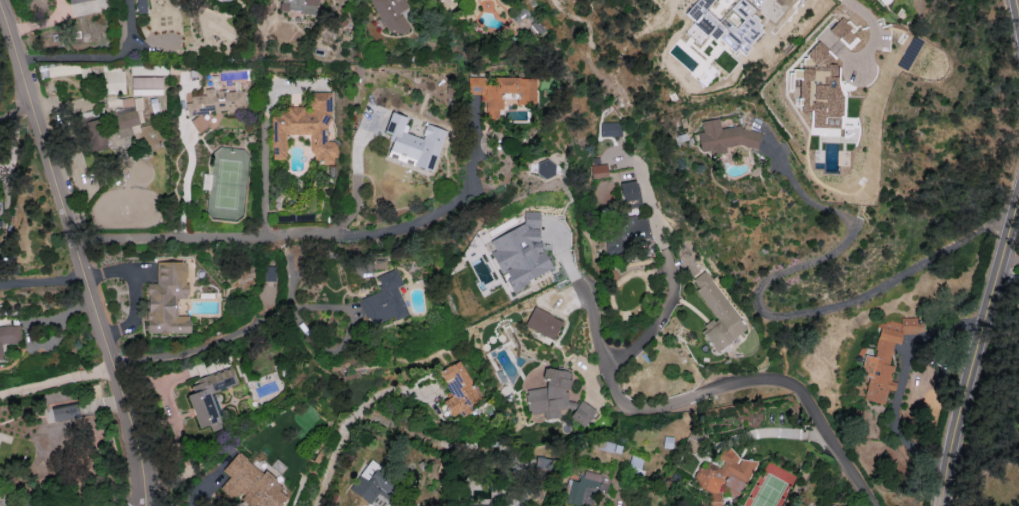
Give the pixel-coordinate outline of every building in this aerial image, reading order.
[(136,13),(147,13),(146,0),(136,0),(136,13)] [(318,12),(318,0),(280,0),(279,11),(318,12)] [(388,33),(395,29),(399,35),(409,29),(400,13),(410,7),(405,0),(368,0),(388,33)] [(847,45),(857,34),(840,18),(830,29),(847,45)] [(842,127),(839,65),(830,65),(829,44),(806,46),(807,58),(805,59),(805,68),(792,69),(794,105),(800,105),(801,113),(810,113),(811,129),(842,127)] [(162,77),(131,77),(131,95),(162,95),(162,77)] [(535,78),(495,77),(495,84),(484,84),(484,77),(467,77),(466,94),(483,95),(482,120),(498,120),(498,109),(502,109),(502,97),(508,97),(508,93),(517,93),(517,105),(534,105),(535,78)] [(243,89),(204,91),(205,95),(187,96),(188,114),(244,111),(243,89)] [(329,92),(310,92),(310,108),(285,108),(285,113),(274,113),(274,159),(285,159),(285,135),(309,135),(309,157),(322,157),(322,165),(333,165),(333,157),(337,157),(337,141),(329,141),(329,92)] [(109,136),(130,135),(130,125),(142,125),(141,97),(114,99),(114,95),(107,95),(109,136)] [(445,130),(425,124),(421,138),(403,132),(408,117),(390,112),(382,138),(392,141),(388,154),(413,162),(412,165),(432,171),(445,130)] [(81,122),(89,153),(108,148),(100,117),(81,122)] [(702,123),(719,121),(721,131),(741,127),(742,130),(761,136),(756,151),(740,147),(725,149),(726,154),(711,156),(710,151),(701,153),(698,136),(704,134),(702,123)] [(600,123),(601,137),(621,136),(620,122),(600,123)] [(535,174),(553,178),(556,163),(538,160),(535,174)] [(590,166),(592,179),(608,176),(606,163),(590,166)] [(638,203),(636,181),(620,182),(622,205),(638,203)] [(540,212),(524,212),(523,224),(489,239),(494,251),(490,252),(499,272),(506,273),(506,280),(510,289),(552,270),(539,240),(540,212)] [(614,218),(616,234),(604,235),(607,256),(627,254),(626,246),(635,245),(634,238),(644,237),(642,215),(614,218)] [(146,283),(146,333),(189,333),(189,315),(176,315),(176,298),(186,298),(186,261),(157,261),(156,283),(146,283)] [(275,266),(265,266),(264,281),(275,281),(275,266)] [(397,287),(402,285),(396,268),(375,276),(381,291),(360,298),(370,326),(406,313),(397,287)] [(714,352),(746,331),(706,270),(692,279),(697,288),(696,289),(715,319),(699,329),(714,352)] [(562,321),(533,307),(524,326),(553,339),(562,321)] [(881,320),(874,356),(864,355),(860,375),(868,376),(864,400),(884,404),(887,389),(894,391),(896,382),(890,381),(892,366),(889,365),(893,343),(900,344),(902,333),(914,335),(917,319),(901,316),(899,323),(881,320)] [(2,360),(1,344),(20,344),(20,325),(0,326),(0,360),(2,360)] [(466,407),(478,401),(460,360),(438,370),(450,397),(442,401),(450,417),(467,410),(466,407)] [(197,427),(219,421),(211,392),(236,385),(231,369),(190,381),(193,393),(188,394),(197,427)] [(545,388),(526,389),(527,414),(542,413),(543,419),(559,418),(558,410),(575,409),(574,401),(567,402),(566,389),(570,389),(569,369),(544,370),(545,388)] [(583,427),(595,410),(580,400),(568,416),(583,427)] [(51,408),(53,421),(79,417),(77,404),(51,408)] [(755,468),(727,446),(714,462),(710,459),(690,483),(710,499),(704,505),(716,505),(724,496),(717,490),(721,485),(733,495),(755,468)] [(230,477),(222,485),(245,505),(277,505),(279,503),(287,494),(239,451),(222,470),(230,477)] [(395,491),(375,476),(381,467),(370,459),(350,487),(375,505),(383,505),(395,491)] [(581,470),(578,482),(569,479),(563,501),(582,505),(591,505),(599,474),(581,470)]
